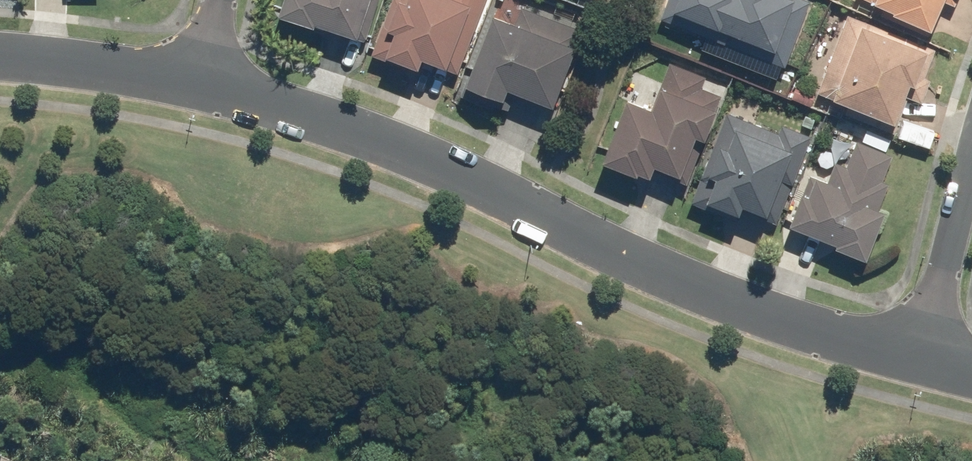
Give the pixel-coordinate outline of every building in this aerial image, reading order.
[(273,19),(308,31),(309,28),(352,41),(354,35),(364,38),(376,0),(279,0),(273,19)] [(370,58),(411,73),(415,62),(454,76),(477,14),(478,15),(484,0),(391,0),(370,58)] [(658,21),(781,69),(808,3),(799,0),(666,0),(658,21)] [(868,6),(879,11),(877,16),(924,37),(939,3),(952,8),(955,0),(859,0),(869,4),(868,6)] [(511,28),(487,18),(457,96),(462,98),(461,101),(473,106),(490,112),(492,108),(504,113),(511,96),(547,110),(570,51),(572,51),(580,32),(519,9),(511,28)] [(932,49),(844,16),(814,95),(828,100),(827,103),(844,109),(841,116),(891,135),(905,99),(918,104),(927,81),(920,79),(932,49)] [(622,103),(597,166),(630,179),(632,176),(644,181),(648,170),(673,180),(689,140),(699,144),(718,97),(700,89),(704,79),(668,64),(657,91),(656,90),(646,113),(622,103)] [(773,225),(808,138),(779,126),(776,135),(724,115),(688,205),(734,223),(739,211),(773,225)] [(797,196),(784,229),(831,248),(830,250),(861,262),(880,215),(874,213),(886,185),(879,182),(889,156),(854,142),(843,169),(832,164),(824,185),(812,180),(804,199),(797,196)]
